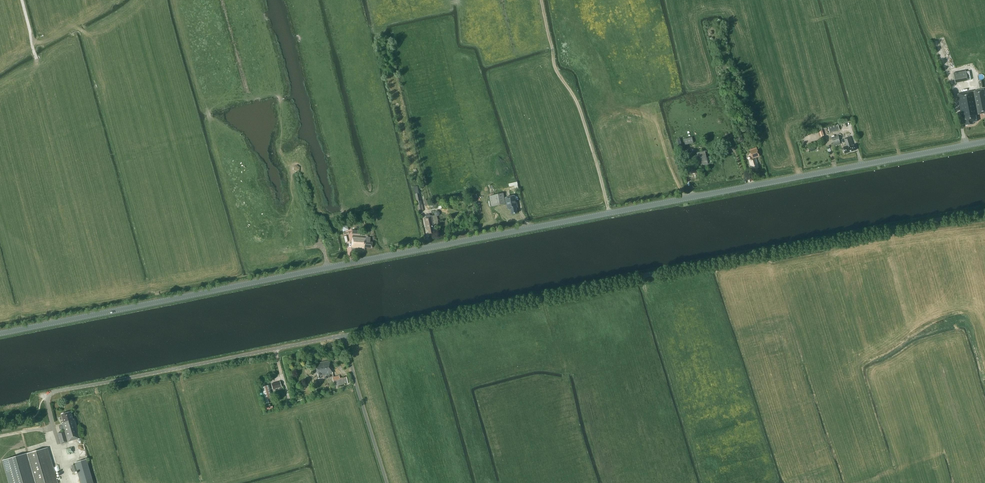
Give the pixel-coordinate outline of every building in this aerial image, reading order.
[(966,70),(953,73),(955,83),(968,81),(966,70)] [(984,113),(984,95),(984,89),(957,94),(962,119),(964,119),(966,126),(973,125),(973,123),(977,122),(976,115),(984,113)] [(838,124),(828,127),(830,133),(840,130),(838,124)] [(749,127),(740,130),(742,136),(751,134),(749,127)] [(856,150),(854,145),(851,136),(844,139),(846,145),(844,145),(845,146),(843,147),(845,153),(856,150)] [(692,137),(684,139),(685,145),(694,142),(692,137)] [(757,147),(749,150),(752,159),(756,157),(756,154),(759,154),(757,147)] [(697,172),(696,167),(708,163),(705,150),(697,152),(698,155),(693,157),(693,156),(686,158),(690,174),(697,172)] [(758,168),(759,168),(756,158),(749,160),(752,169),(753,168),(754,171),(758,170),(758,168)] [(418,186),(414,187),(419,211),(424,210),(422,204),(421,200),(420,201),(418,193),(419,193),(418,186)] [(492,207),(505,204),(503,193),(489,196),(492,207)] [(516,208),(517,208),(515,196),(506,198),(508,210),(511,209),(512,214),(517,213),(516,208)] [(433,227),(435,226),(435,227),(436,227),(437,227),(437,226),(438,225),(438,224),(439,224),(439,223),(438,221),(438,219),(437,216),(437,215),(436,215),(435,215),(432,216),(430,216),(430,214),(426,215),(426,217),(424,218),(426,228),(428,228),(429,234),(434,233),(433,227)] [(349,230),(346,222),(340,224),(343,232),(349,230)] [(373,242),(370,242),(370,237),(353,236),(352,249),(365,250),(365,248),(372,248),(373,242)] [(320,376),(333,374),(332,369),(331,360),(315,364),(318,376),(318,379),(321,378),(320,376)] [(340,378),(339,375),(332,377),(334,386),(348,383),(346,376),(340,378)] [(273,399),(269,385),(262,387),(266,401),(273,399)] [(71,411),(61,414),(64,422),(62,423),(62,425),(60,426),(61,431),(64,430),(65,431),(61,432),(60,429),(58,430),(61,444),(80,438),(75,419),(73,420),(71,411)] [(48,447),(2,460),(9,482),(58,482),(48,447)] [(87,459),(75,462),(75,464),(71,465),(73,472),(77,471),(81,482),(94,482),(87,459)]
